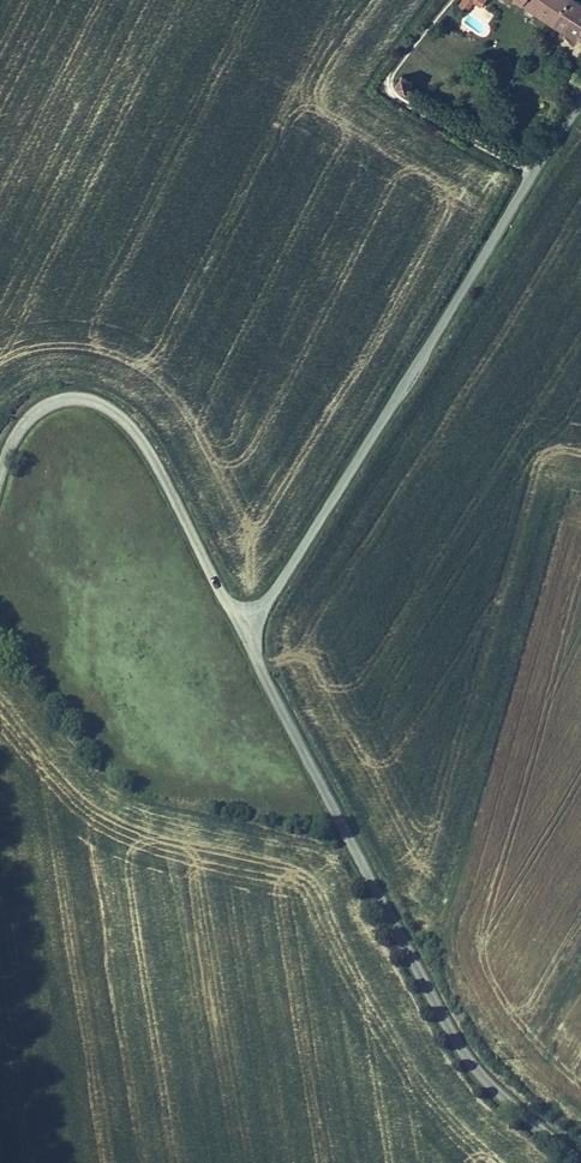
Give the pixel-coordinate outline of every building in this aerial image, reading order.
[(466,10),(473,1),(480,6),(484,0),(458,0),(456,3),(466,10)] [(580,36),(580,0),(530,0),(580,36)] [(419,77),(406,69),(398,83),(410,90),(419,77)]
